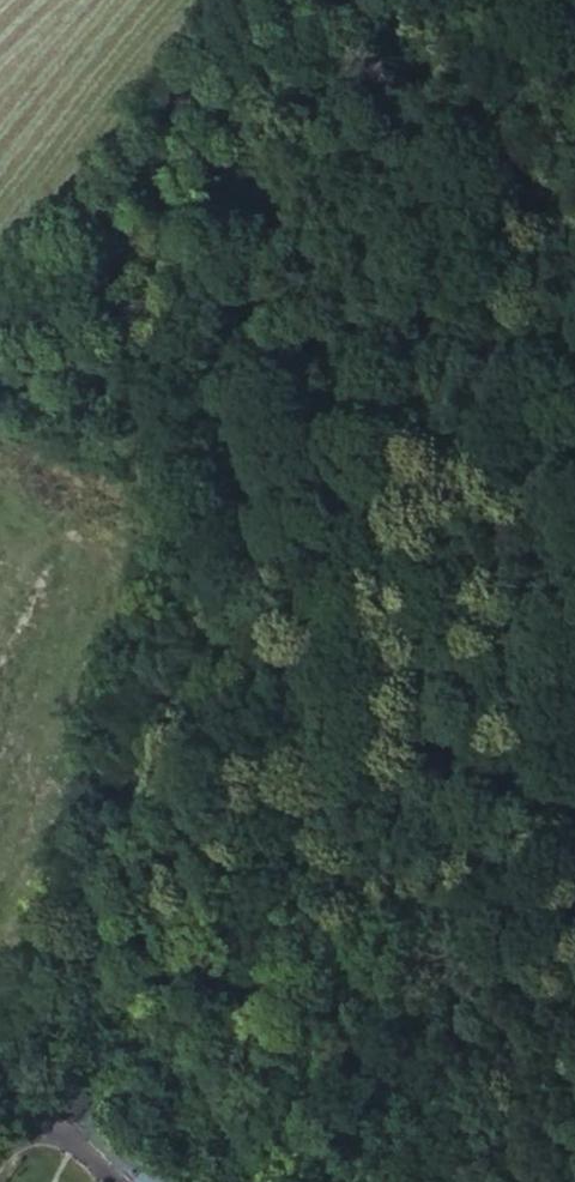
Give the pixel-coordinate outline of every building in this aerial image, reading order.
[(134,1179),(138,1181),(181,1181),(153,1157),(134,1179)]
